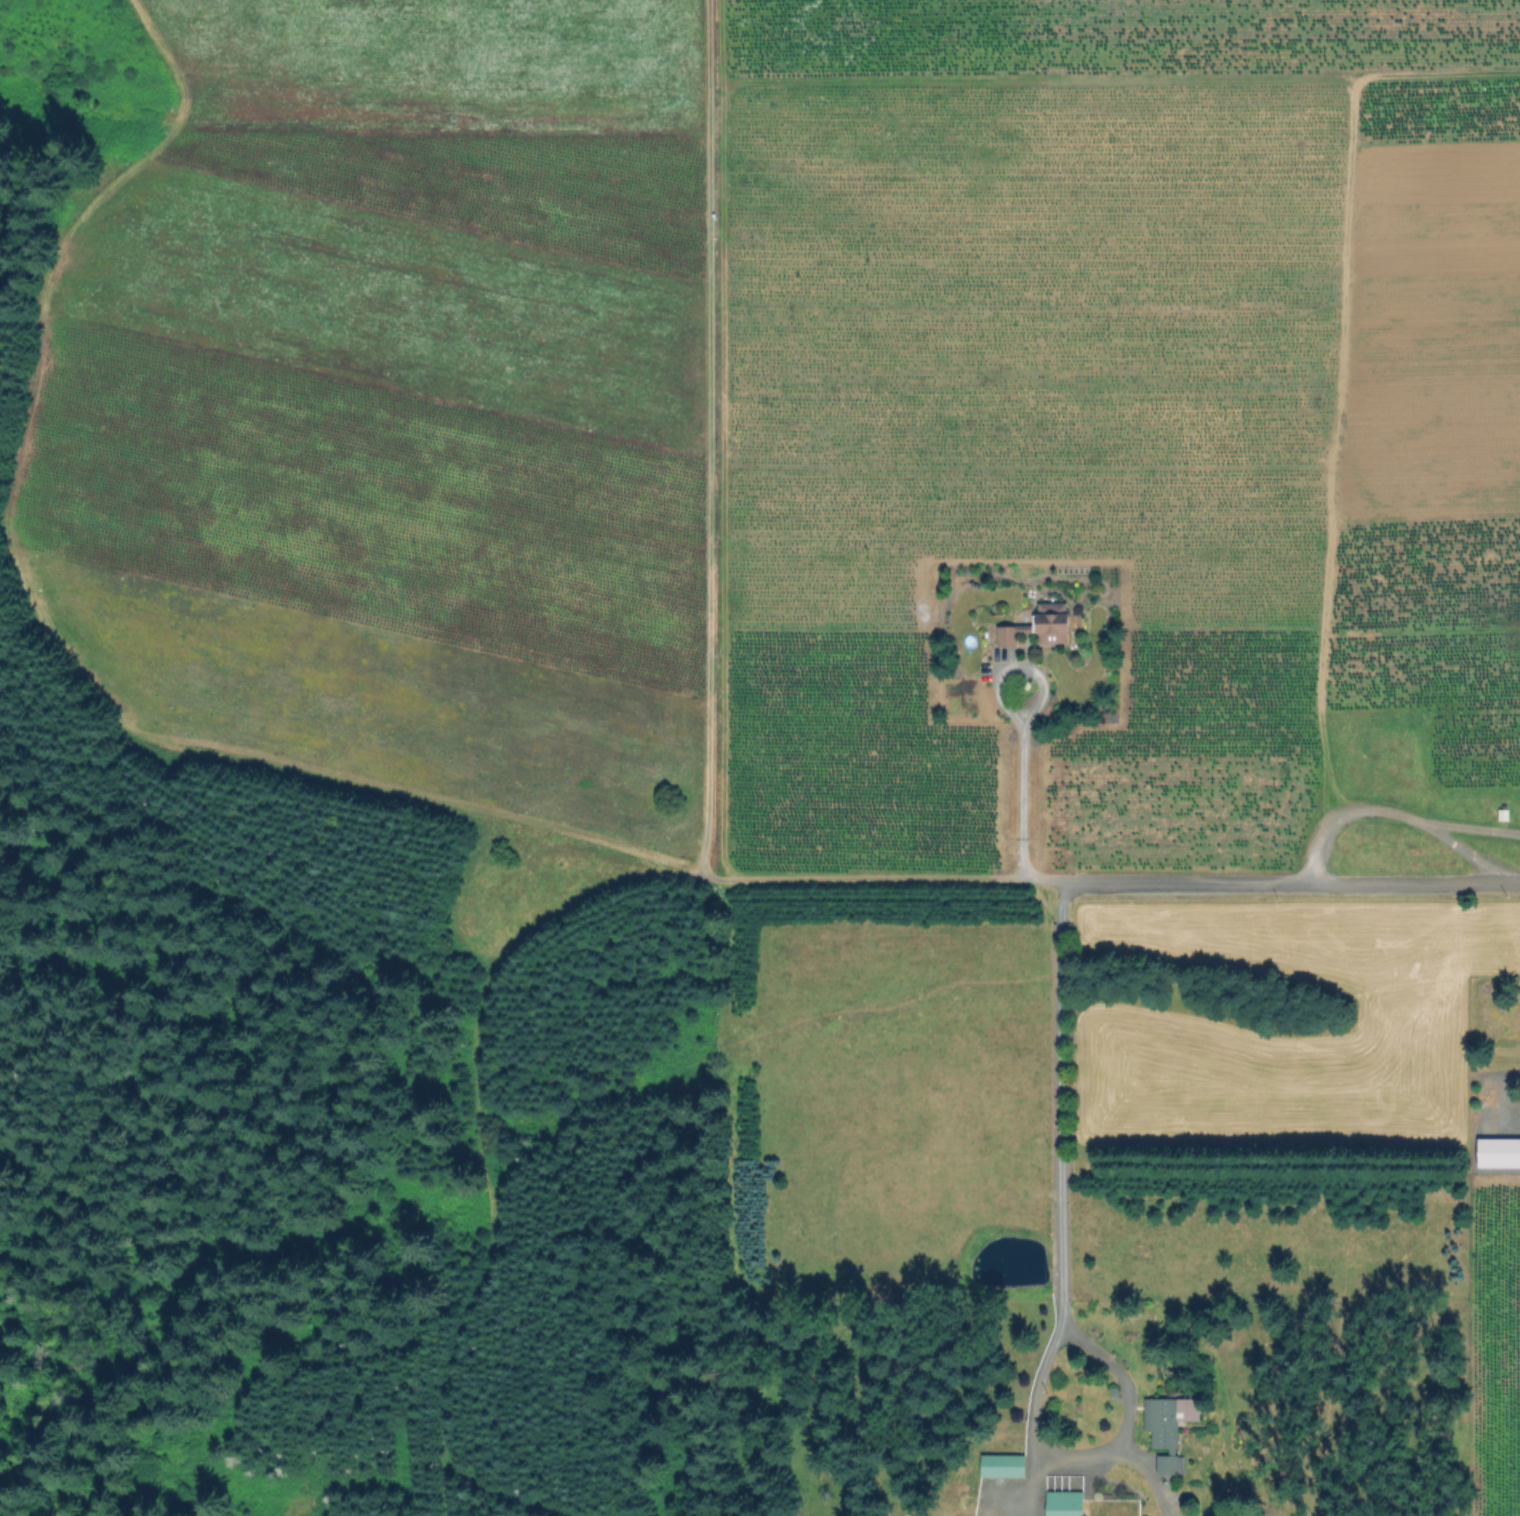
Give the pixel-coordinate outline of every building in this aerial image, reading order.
[(1069,602),(1070,643),(1039,643),(1038,633),(1018,633),(1019,646),(999,646),(999,626),(1038,625),(1038,603),(1069,602)] [(1511,808),(1511,821),(1499,821),(1499,808),(1511,808)] [(1478,1138),(1519,1138),(1519,1168),(1478,1168),(1478,1138)] [(1199,1399),(1199,1421),(1179,1421),(1179,1475),(1158,1475),(1158,1456),(1170,1456),(1170,1448),(1152,1448),(1152,1430),(1146,1430),(1146,1399),(1199,1399)] [(1027,1455),(1026,1478),(982,1477),(982,1454),(1027,1455)] [(1084,1491),(1083,1515),(1046,1515),(1046,1491),(1084,1491)]
